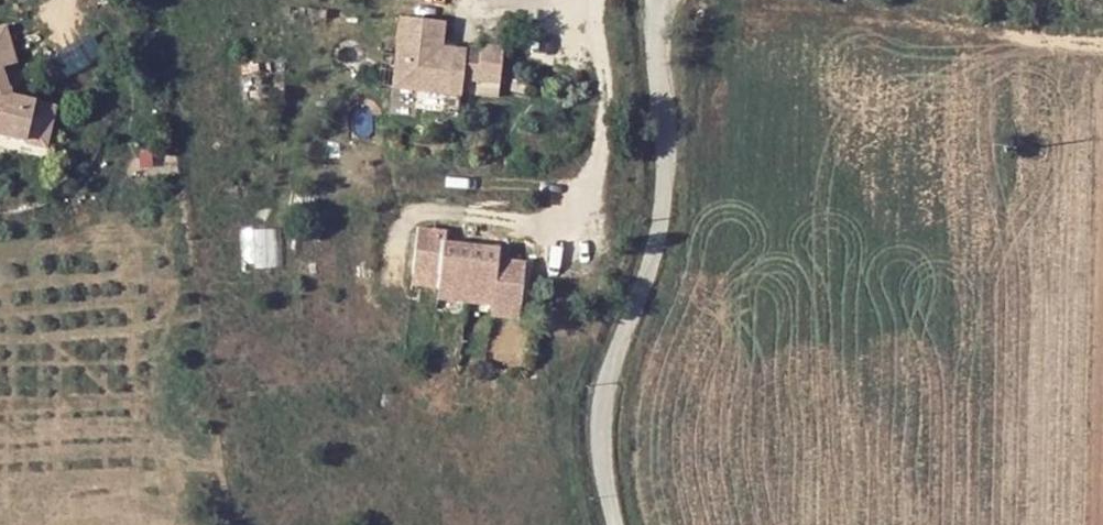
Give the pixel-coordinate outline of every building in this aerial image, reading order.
[(461,34),(414,34),(413,101),(489,103),(489,85),(502,85),(502,92),(528,93),(528,56),(503,55),(503,61),(492,61),(461,61),(461,34)] [(247,265),(279,263),(276,226),(244,228),(247,265)] [(446,231),(418,228),(412,286),(438,288),(437,299),(491,305),(490,316),(522,319),(529,260),(501,257),(502,246),(445,240),(446,231)]
